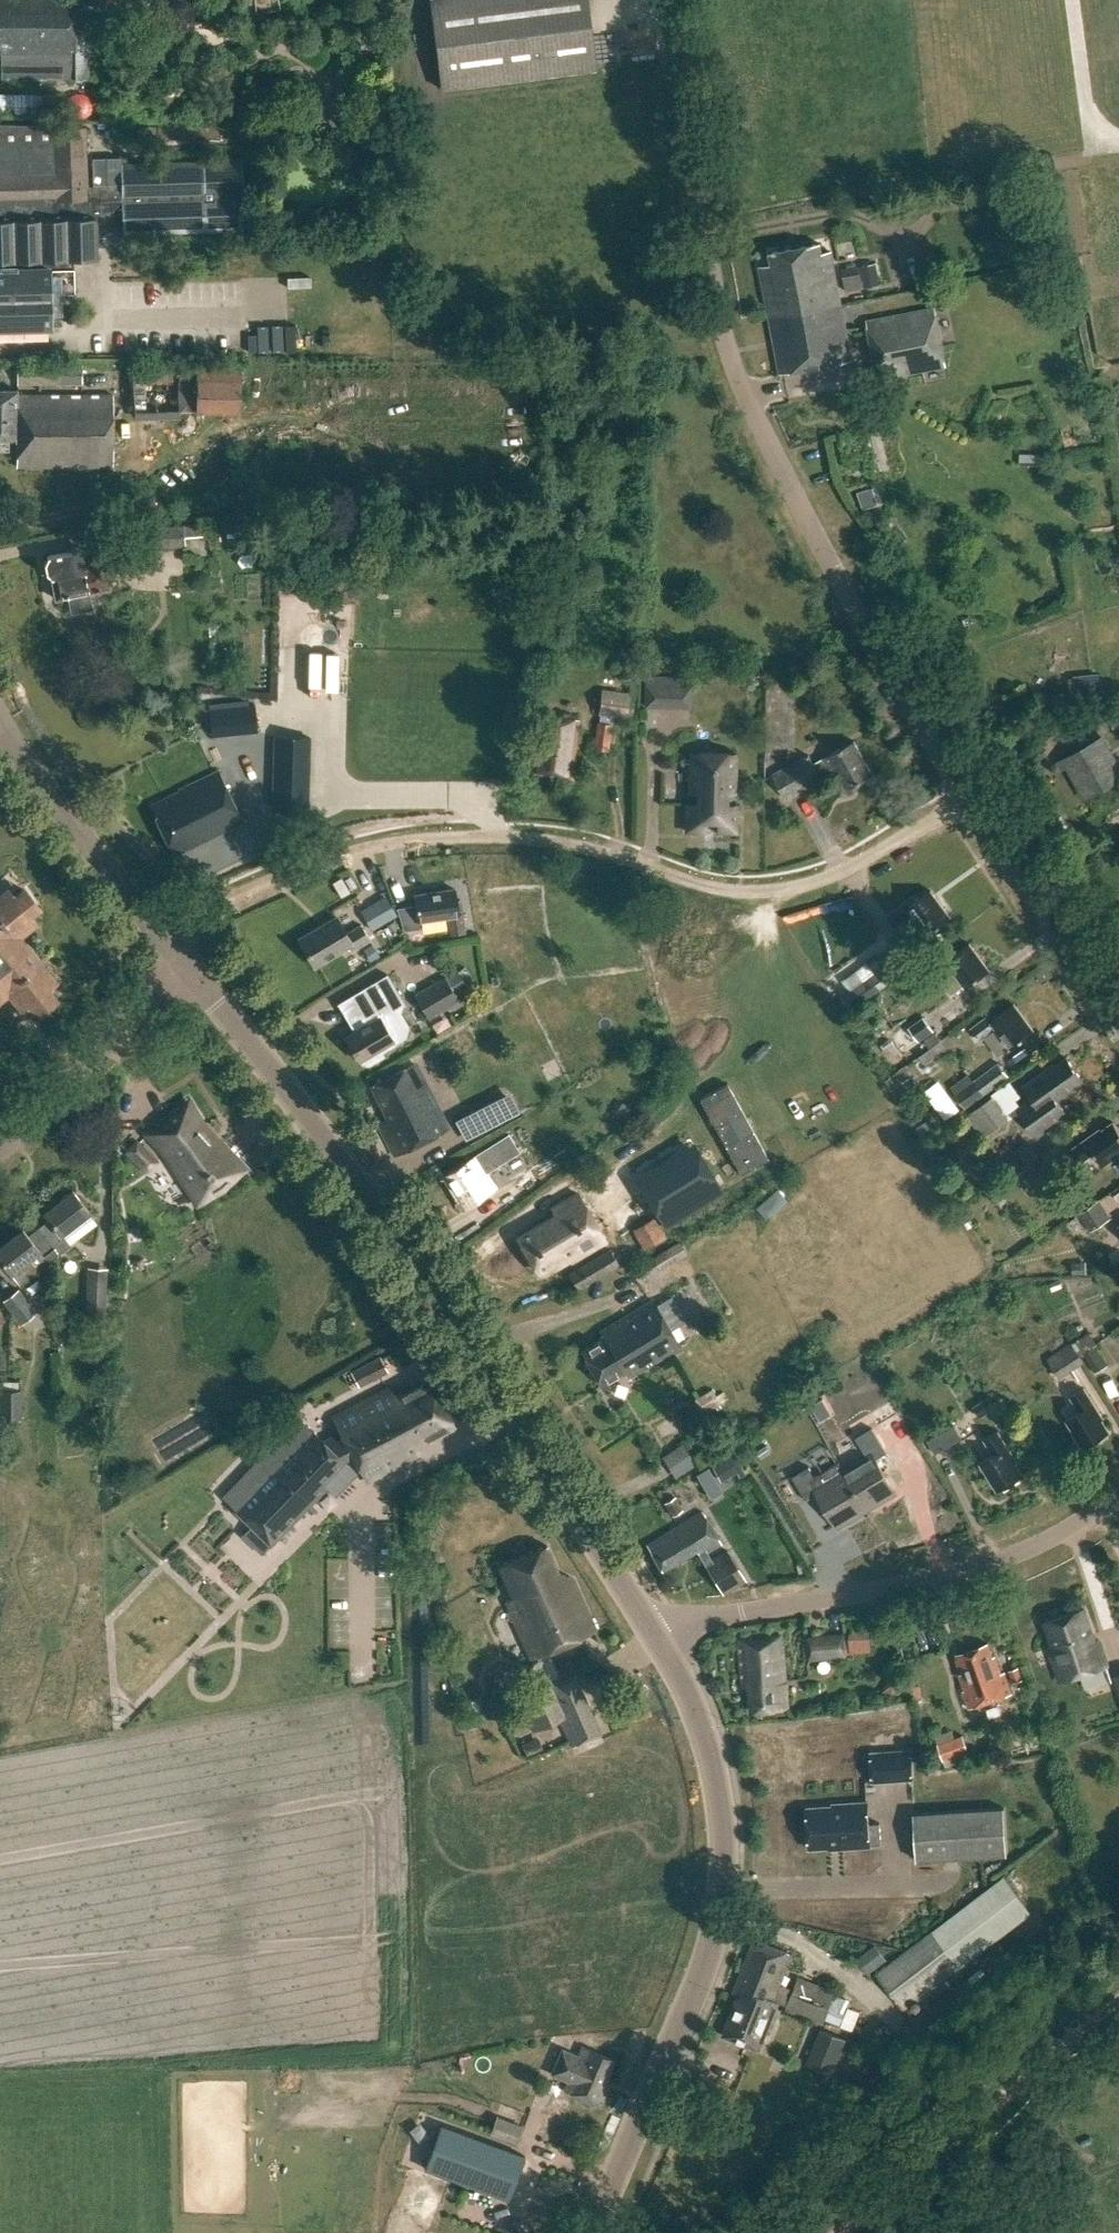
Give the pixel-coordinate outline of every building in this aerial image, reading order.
[(1,52),(1,55),(76,55),(76,0),(0,0),(0,52),(1,52)] [(441,88),(596,68),(588,0),(430,0),(441,88)] [(54,117),(55,94),(0,94),(0,117),(54,117)] [(53,328),(52,295),(75,295),(75,261),(96,261),(95,226),(123,225),(123,231),(240,229),(239,165),(122,167),(122,187),(86,188),(85,126),(54,127),(54,124),(0,123),(0,329),(53,328)] [(136,138),(219,141),(220,128),(157,126),(157,127),(136,127),(136,138)] [(770,253),(772,263),(759,265),(768,312),(789,309),(789,314),(840,305),(831,258),(823,260),(820,243),(770,253)] [(881,284),(877,263),(862,265),(866,287),(881,284)] [(839,268),(843,289),(862,286),(858,264),(839,268)] [(789,309),(768,312),(779,372),(850,358),(840,305),(789,314),(789,309)] [(866,321),(877,379),(945,367),(934,308),(866,321)] [(17,383),(82,383),(82,364),(17,365),(17,383)] [(135,368),(135,421),(181,421),(180,413),(196,413),(196,416),(241,416),(241,398),(241,367),(135,368)] [(113,466),(113,394),(17,393),(17,389),(0,389),(0,448),(8,448),(8,438),(17,438),(16,466),(113,466)] [(1020,453),(1020,463),(1030,463),(1030,453),(1020,453)] [(864,508),(878,503),(873,486),(858,491),(864,508)] [(184,535),(202,533),(201,522),(143,529),(146,549),(147,548),(148,551),(160,550),(159,547),(185,544),(184,535)] [(52,577),(56,599),(68,596),(71,612),(92,608),(89,592),(110,588),(107,573),(126,569),(123,551),(87,557),(86,550),(82,551),(81,549),(48,555),(44,562),(46,572),(52,577)] [(293,555),(294,565),(308,564),(307,554),(293,555)] [(1076,693),(1102,691),(1101,673),(1075,675),(1076,693)] [(646,678),(645,706),(690,707),(691,679),(646,678)] [(597,749),(608,750),(613,716),(626,718),(631,683),(613,682),(612,690),(602,689),(599,714),(601,715),(600,722),(598,721),(595,738),(598,738),(597,749)] [(555,779),(573,780),(580,719),(546,713),(543,734),(539,733),(536,752),(531,751),(529,776),(541,777),(542,769),(556,772),(555,779)] [(272,808),(309,809),(311,736),(274,734),(272,808)] [(1064,759),(1086,798),(1118,779),(1118,766),(1103,737),(1064,759)] [(773,774),(787,799),(823,779),(821,775),(836,767),(848,789),(873,774),(855,741),(814,763),(809,755),(773,774)] [(691,752),(691,792),(699,792),(698,804),(688,803),(687,830),(735,831),(735,804),(725,804),(725,793),(733,793),(734,753),(691,752)] [(167,838),(175,835),(182,850),(242,822),(218,772),(180,790),(180,791),(151,805),(167,838)] [(10,986),(24,1004),(32,998),(39,1007),(60,989),(15,933),(43,912),(24,889),(18,894),(12,886),(0,895),(0,994),(10,986)] [(414,895),(418,922),(448,917),(451,935),(465,933),(462,914),(458,915),(455,889),(414,895)] [(908,900),(888,915),(896,926),(912,913),(928,934),(951,917),(931,890),(911,904),(908,900)] [(395,915),(384,895),(360,909),(372,930),(395,915)] [(371,939),(362,924),(347,933),(338,916),(300,939),(316,966),(350,947),(353,951),(371,939)] [(951,966),(966,987),(990,969),(970,942),(950,957),(946,953),(926,967),(934,978),(951,966)] [(880,954),(868,962),(875,973),(842,995),(852,1010),(897,980),(880,954)] [(923,969),(909,978),(920,995),(934,986),(923,969)] [(337,1004),(353,1032),(345,1037),(359,1061),(361,1060),(363,1064),(369,1065),(384,1056),(382,1052),(395,1044),(395,1043),(412,1033),(419,1028),(387,974),(337,1004)] [(411,1000),(424,1021),(455,1002),(443,981),(411,1000)] [(996,1027),(1011,1047),(1034,1030),(1014,1003),(994,1017),(991,1014),(971,1028),(979,1039),(996,1027)] [(904,1050),(922,1037),(929,1046),(918,1054),(925,1064),(946,1049),(923,1016),(894,1036),(904,1050)] [(471,1029),(486,1044),(494,1037),(479,1022),(471,1029)] [(1017,1108),(1037,1137),(1068,1115),(1057,1100),(1084,1081),(1066,1057),(1054,1066),(1053,1063),(1023,1085),(1031,1097),(1017,1108)] [(998,1060),(973,1079),(984,1093),(1009,1075),(998,1060)] [(414,1063),(373,1084),(390,1117),(378,1123),(395,1155),(448,1127),(414,1063)] [(968,1115),(984,1137),(1010,1117),(994,1095),(968,1115)] [(616,1112),(626,1119),(633,1108),(623,1101),(616,1112)] [(166,1116),(148,1134),(166,1153),(186,1184),(194,1196),(198,1203),(206,1198),(222,1188),(243,1168),(203,1125),(202,1124),(188,1103),(173,1112),(166,1116)] [(492,1105),(482,1110),(490,1126),(501,1121),(492,1105)] [(1102,1130),(1100,1128),(1071,1150),(1080,1162),(1094,1152),(1104,1165),(1118,1154),(1118,1129),(1113,1122),(1102,1130)] [(629,1167),(667,1228),(725,1192),(687,1131),(629,1167)] [(1020,1155),(1026,1163),(1031,1169),(1042,1160),(1032,1147),(1020,1155)] [(496,1187),(476,1155),(445,1174),(466,1206),(496,1187)] [(58,1246),(58,1247),(68,1240),(64,1235),(92,1215),(74,1191),(46,1212),(51,1220),(42,1227),(58,1246)] [(570,1260),(606,1240),(579,1193),(552,1209),(556,1215),(518,1238),(537,1271),(552,1263),(555,1267),(569,1258),(570,1260)] [(1100,1199),(1079,1213),(1091,1231),(1112,1217),(1100,1199)] [(632,1228),(644,1249),(666,1237),(654,1216),(632,1228)] [(20,1287),(59,1258),(58,1247),(58,1246),(42,1227),(30,1236),(25,1229),(0,1248),(0,1260),(20,1287)] [(569,1272),(578,1289),(620,1265),(610,1248),(569,1272)] [(1074,1261),(1074,1272),(1088,1272),(1088,1260),(1074,1261)] [(86,1324),(107,1325),(109,1269),(89,1268),(86,1324)] [(19,1288),(3,1300),(22,1324),(37,1312),(19,1288)] [(601,1331),(604,1337),(581,1351),(602,1384),(625,1370),(628,1376),(680,1345),(653,1300),(601,1331)] [(1072,1342),(1048,1358),(1060,1377),(1085,1361),(1072,1342)] [(355,1377),(362,1392),(391,1377),(384,1363),(355,1377)] [(398,1399),(394,1391),(334,1421),(340,1433),(322,1441),(302,1419),(220,1492),(246,1521),(237,1529),(255,1548),(321,1488),(318,1484),(341,1463),(339,1460),(351,1454),(367,1486),(422,1458),(420,1453),(427,1443),(456,1429),(433,1381),(398,1399)] [(21,1387),(0,1387),(0,1417),(21,1416),(21,1387)] [(1104,1418),(1084,1387),(1071,1396),(1080,1410),(1067,1419),(1085,1447),(1110,1431),(1102,1419),(1104,1418)] [(695,1398),(706,1417),(723,1408),(720,1403),(728,1398),(723,1391),(716,1395),(712,1388),(695,1398)] [(975,1407),(982,1417),(997,1407),(990,1397),(975,1407)] [(845,1471),(867,1509),(896,1492),(876,1458),(887,1452),(873,1427),(857,1437),(868,1457),(845,1471)] [(1016,1462),(1018,1461),(998,1430),(985,1439),(994,1453),(981,1462),(998,1490),(1023,1475),(1016,1462)] [(947,1443),(941,1433),(928,1440),(935,1451),(947,1443)] [(662,1456),(676,1477),(696,1464),(682,1443),(662,1456)] [(818,1493),(838,1526),(867,1509),(845,1471),(821,1485),(809,1465),(793,1475),(807,1499),(818,1493)] [(665,1502),(673,1515),(682,1510),(674,1496),(665,1502)] [(707,1552),(722,1543),(702,1511),(647,1544),(662,1570),(697,1550),(723,1593),(746,1580),(728,1550),(712,1560),(707,1552)] [(545,1545),(500,1564),(514,1597),(507,1600),(532,1658),(536,1656),(538,1660),(534,1662),(532,1666),(532,1671),(533,1675),(537,1678),(541,1680),(542,1681),(539,1688),(518,1697),(533,1732),(559,1720),(571,1746),(601,1733),(572,1669),(560,1674),(549,1650),(595,1631),(574,1581),(557,1572),(545,1545)] [(1084,1609),(1046,1622),(1054,1645),(1050,1647),(1061,1680),(1107,1664),(1101,1646),(1097,1648),(1084,1609)] [(751,1691),(752,1711),(788,1708),(782,1635),(740,1639),(744,1692),(751,1691)] [(843,1637),(809,1641),(812,1665),(853,1660),(853,1658),(872,1655),(870,1636),(843,1639),(843,1637)] [(1001,1673),(995,1655),(993,1656),(988,1643),(957,1653),(969,1688),(964,1690),(970,1708),(1012,1693),(1005,1672),(1001,1673)] [(1009,1670),(1014,1683),(1022,1680),(1018,1667),(1009,1670)] [(807,1683),(808,1693),(822,1692),(821,1682),(807,1683)] [(943,1760),(968,1751),(962,1735),(938,1744),(943,1760)] [(522,1743),(527,1756),(544,1749),(538,1736),(522,1743)] [(911,1750),(871,1752),(873,1781),(913,1779),(911,1750)] [(869,1824),(868,1802),(833,1804),(833,1806),(807,1808),(810,1848),(841,1846),(841,1848),(871,1846),(870,1845),(882,1844),(880,1823),(869,1824)] [(1008,1855),(1005,1806),(914,1812),(917,1861),(1008,1855)] [(1003,1876),(877,1972),(905,2010),(929,1992),(933,1998),(965,1974),(959,1965),(1029,1912),(1003,1876)] [(736,1986),(741,1989),(742,1989),(774,2001),(792,1954),(754,1939),(736,1986)] [(824,2023),(836,1992),(798,1978),(786,2009),(824,2023)] [(742,1989),(727,2026),(724,2035),(764,2050),(781,2004),(774,2001),(742,1989)] [(821,2029),(808,2063),(833,2073),(846,2040),(821,2029)] [(547,2051),(534,2082),(550,2089),(542,2108),(583,2125),(608,2067),(567,2050),(563,2058),(547,2051)] [(501,2138),(508,2120),(497,2115),(490,2133),(501,2138)] [(440,2124),(424,2167),(509,2199),(525,2155),(440,2124)] [(534,2212),(453,2182),(442,2212),(499,2232),(526,2232),(534,2212)]
